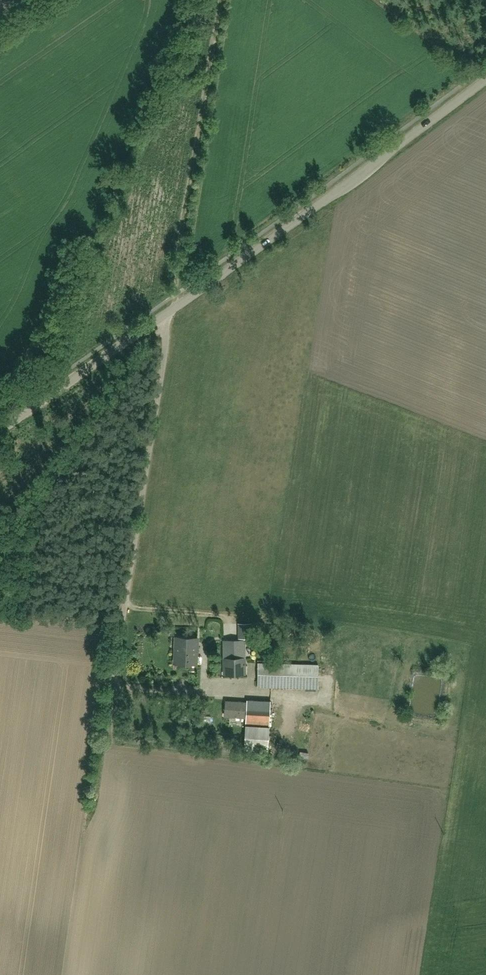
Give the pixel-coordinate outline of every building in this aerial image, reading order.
[(198,636),(176,635),(175,661),(196,662),(198,636)] [(226,640),(227,673),(246,672),(244,640),(226,640)] [(259,662),(258,686),(319,689),(320,665),(259,662)] [(245,700),(245,723),(270,722),(270,699),(245,700)] [(227,702),(227,715),(244,715),(245,703),(227,702)] [(242,728),(243,752),(269,751),(269,728),(242,728)]
